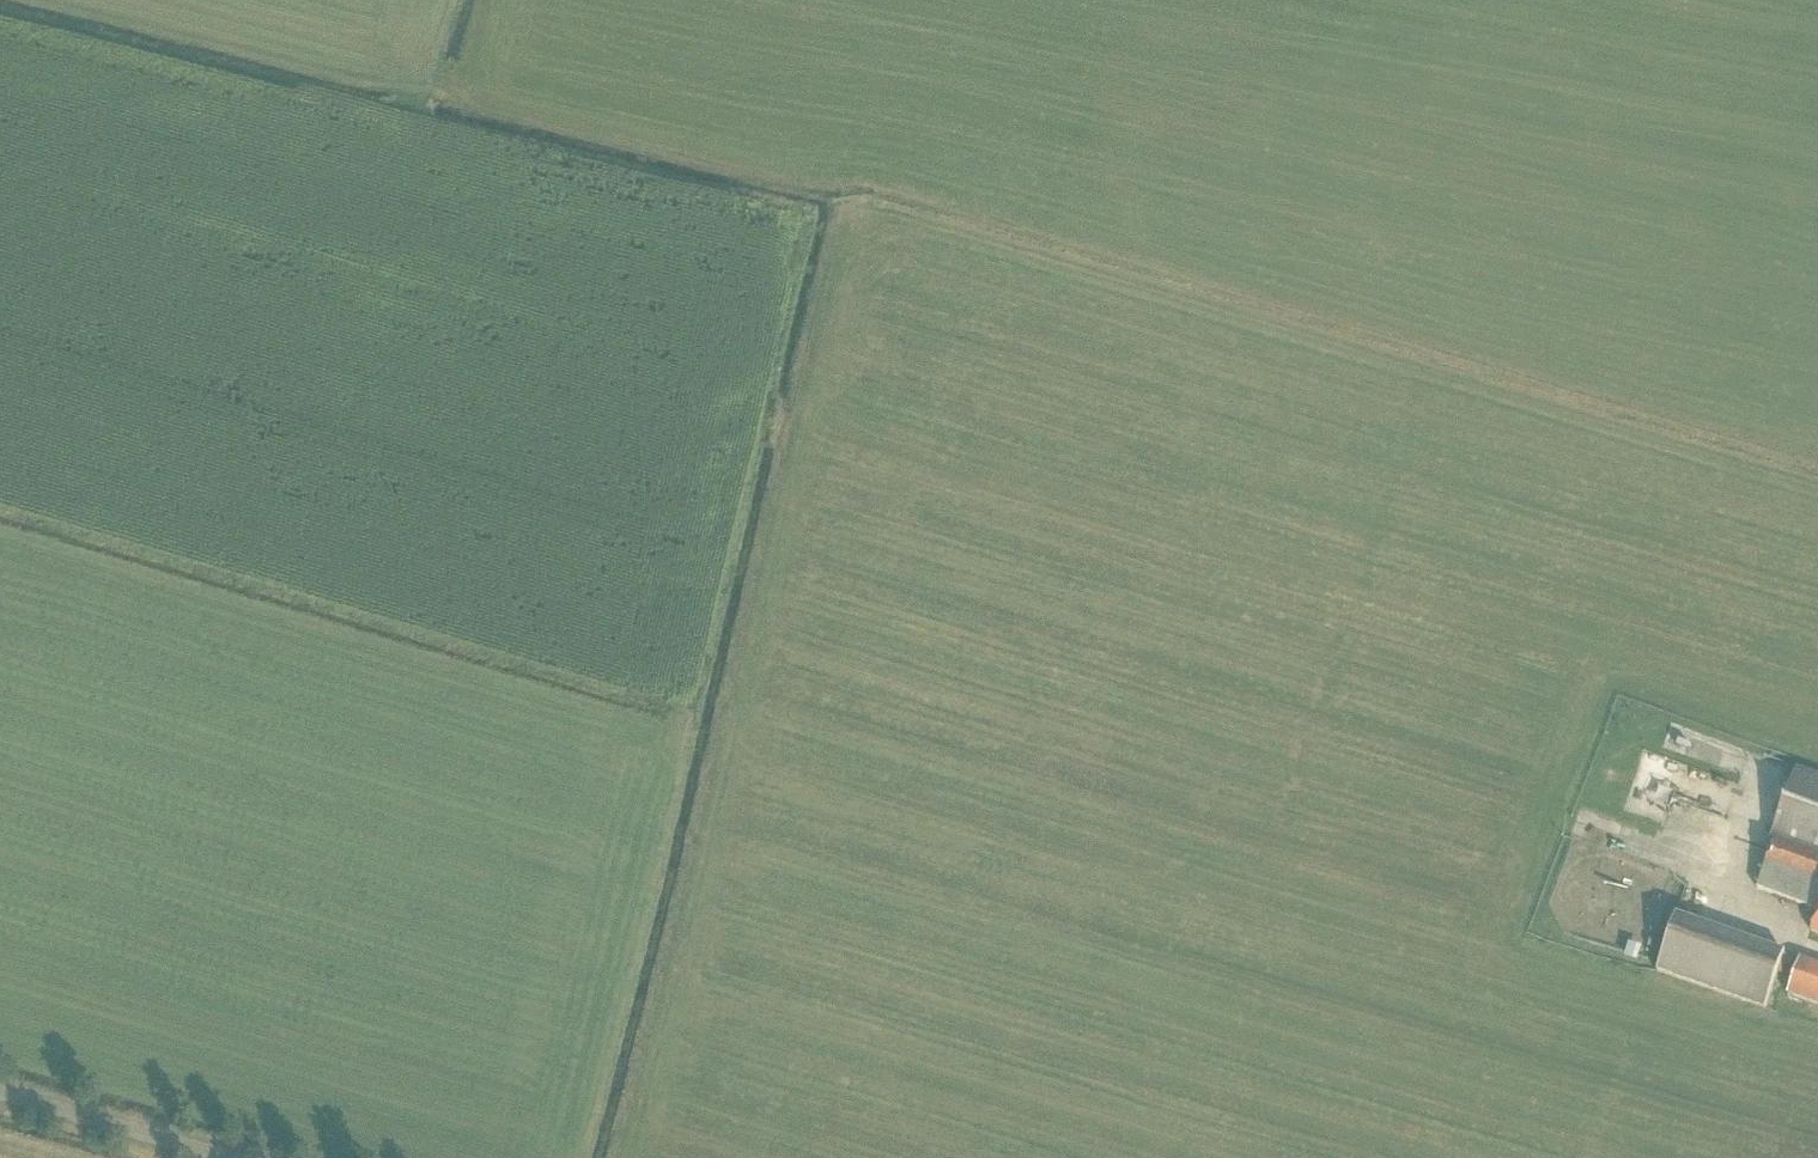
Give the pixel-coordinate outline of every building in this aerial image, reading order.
[(1798,768),(1773,836),(1777,838),(1759,886),(1817,908),(1809,930),(1817,933),(1817,775),(1798,768)] [(1678,914),(1658,970),(1658,971),(1766,1010),(1786,952),(1678,914)] [(1801,959),(1789,995),(1817,1005),(1817,965),(1801,959)]
